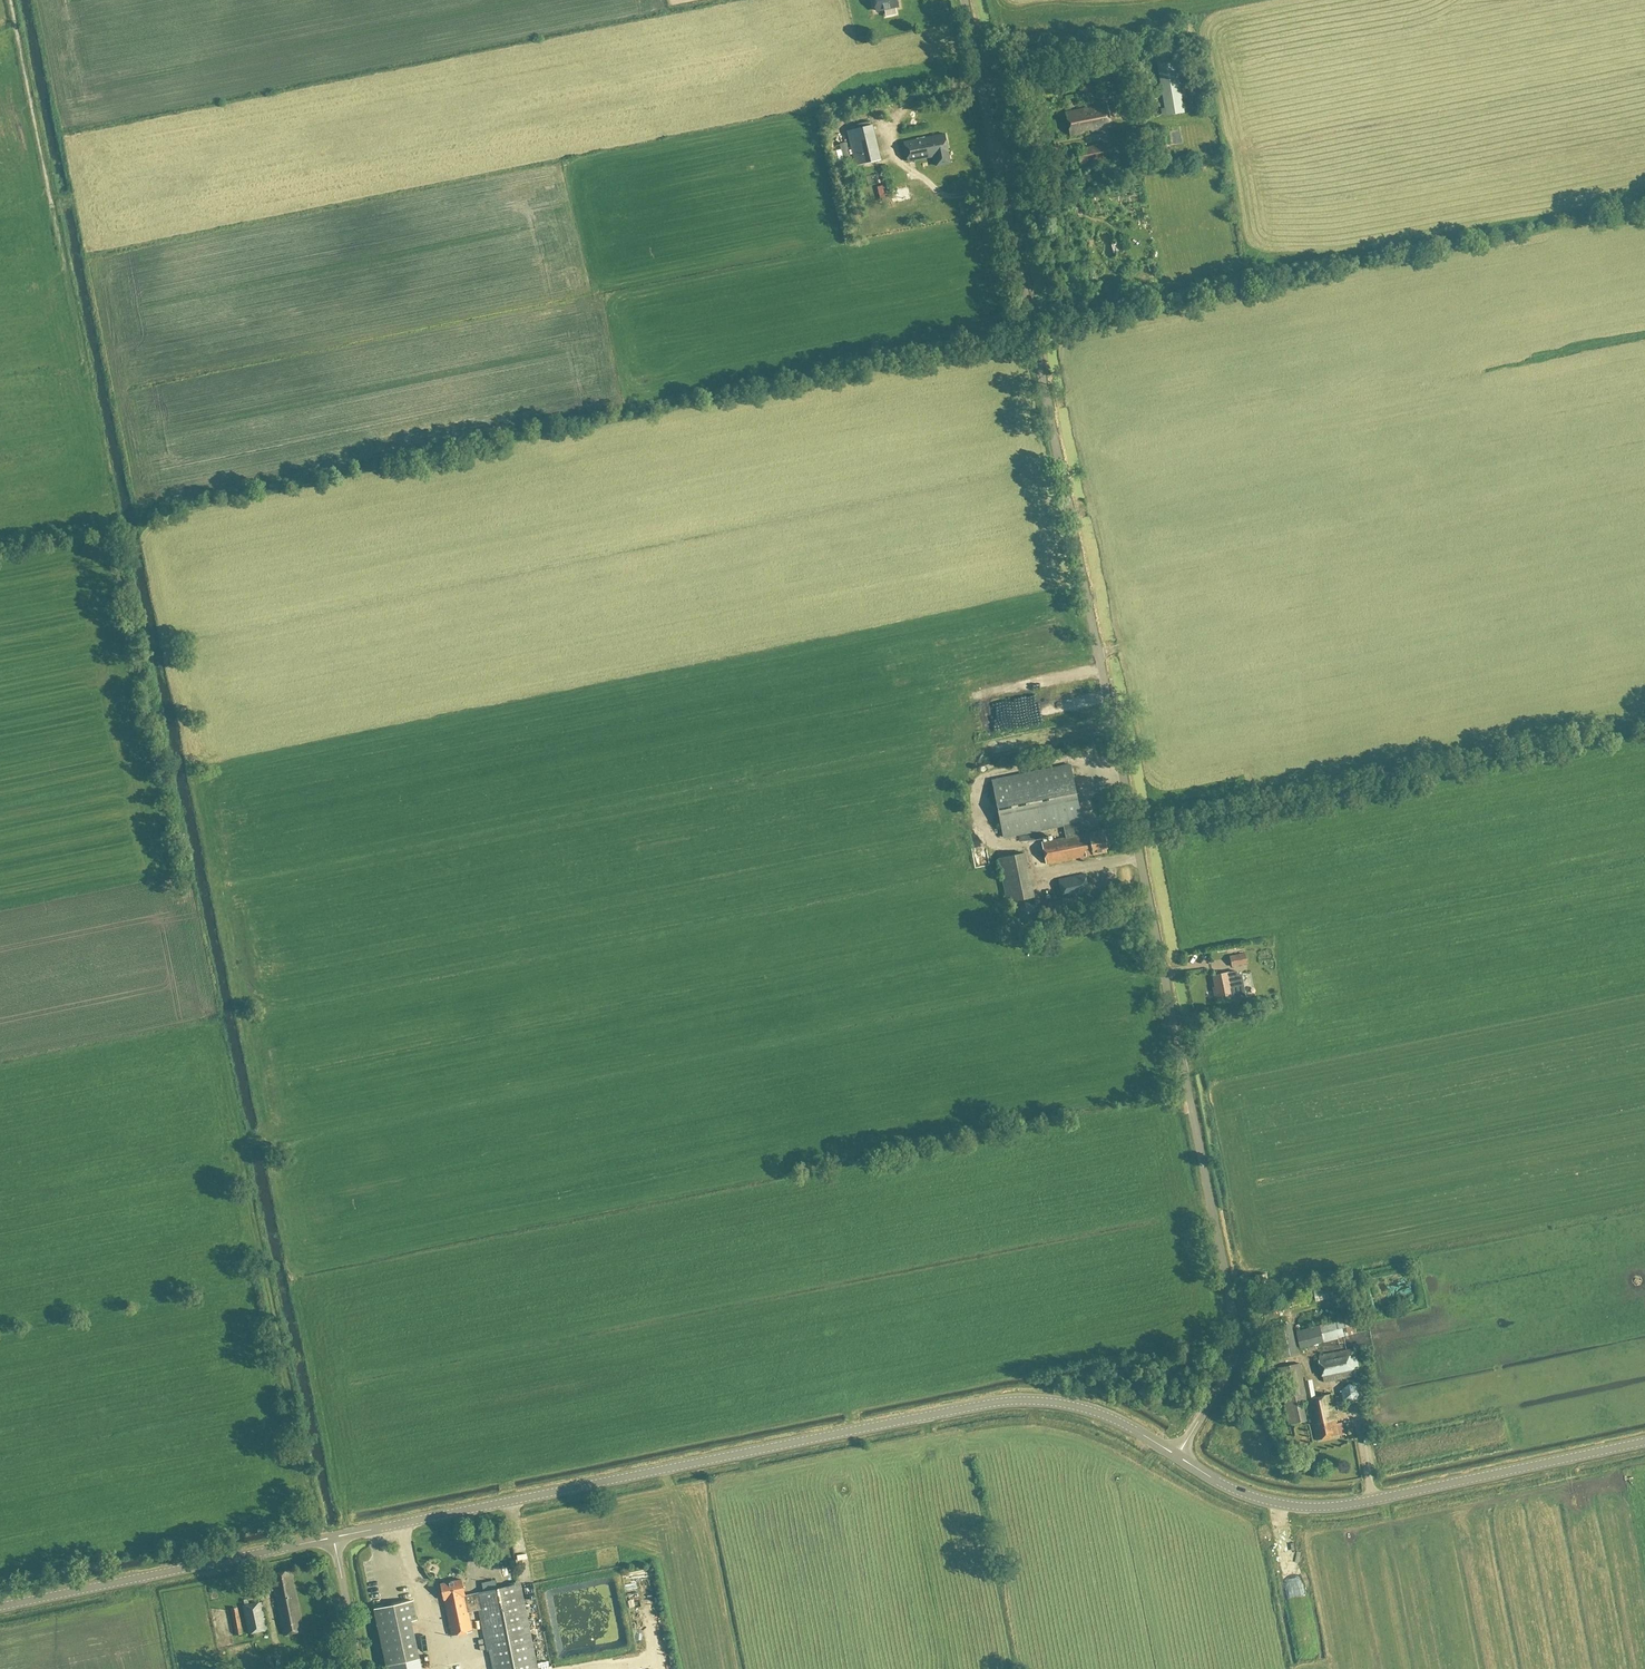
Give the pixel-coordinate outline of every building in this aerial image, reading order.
[(876,10),(898,6),(897,0),(874,0),(876,10)] [(1175,57),(1157,60),(1166,114),(1183,111),(1175,57)] [(1093,99),(1090,84),(1078,87),(1081,101),(1093,99)] [(1070,135),(1082,132),(1082,131),(1091,129),(1092,131),(1109,127),(1105,105),(1066,112),(1070,135)] [(891,146),(890,134),(877,135),(878,147),(891,146)] [(924,137),(904,141),(908,161),(928,157),(924,137)] [(1107,142),(1076,148),(1079,165),(1111,158),(1107,142)] [(874,143),(853,149),(856,165),(878,160),(874,143)] [(898,154),(886,154),(886,164),(899,164),(898,154)] [(1081,821),(1070,765),(992,780),(1003,837),(1063,825),(1065,837),(1042,841),(1046,864),(1106,852),(1105,847),(1103,834),(1102,834),(1101,830),(1082,834),(1080,822),(1081,821)] [(999,867),(1026,862),(1024,853),(998,858),(999,867)] [(1085,874),(1058,880),(1062,898),(1088,892),(1085,874)] [(1083,902),(1068,904),(1069,914),(1084,911),(1083,902)] [(1245,954),(1229,957),(1231,967),(1247,964),(1245,954)] [(1213,976),(1215,987),(1213,987),(1215,998),(1231,995),(1232,999),(1245,997),(1241,975),(1237,976),(1236,972),(1228,973),(1213,976)] [(1259,1276),(1261,1285),(1268,1284),(1266,1275),(1259,1276)] [(1278,1302),(1297,1299),(1296,1292),(1277,1295),(1278,1302)] [(1304,1351),(1303,1348),(1357,1334),(1352,1317),(1298,1331),(1300,1336),(1279,1342),(1278,1337),(1271,1339),(1276,1357),(1283,1355),(1283,1358),(1304,1351)] [(1314,1360),(1317,1376),(1322,1375),(1323,1382),(1360,1375),(1354,1349),(1318,1356),(1319,1359),(1314,1360)] [(1300,1364),(1278,1368),(1289,1425),(1306,1422),(1302,1400),(1306,1399),(1300,1364)] [(1309,1395),(1317,1439),(1334,1436),(1333,1433),(1344,1431),(1341,1413),(1327,1415),(1322,1392),(1309,1395)] [(1400,1417),(1386,1423),(1391,1433),(1404,1427),(1400,1417)] [(1475,1445),(1484,1446),(1484,1437),(1475,1436),(1475,1445)] [(271,1575),(284,1635),(303,1631),(290,1571),(271,1575)] [(648,1571),(625,1576),(627,1583),(650,1577),(648,1571)] [(440,1584),(451,1636),(472,1632),(468,1612),(478,1610),(490,1668),(537,1668),(520,1584),(478,1592),(478,1593),(464,1596),(461,1579),(440,1584)] [(375,1603),(384,1601),(383,1595),(374,1598),(375,1603)] [(412,1601),(374,1609),(387,1668),(421,1668),(411,1621),(416,1620),(412,1601)] [(248,1634),(267,1630),(261,1602),(242,1606),(248,1634)] [(235,1635),(242,1634),(237,1607),(230,1608),(235,1635)]
